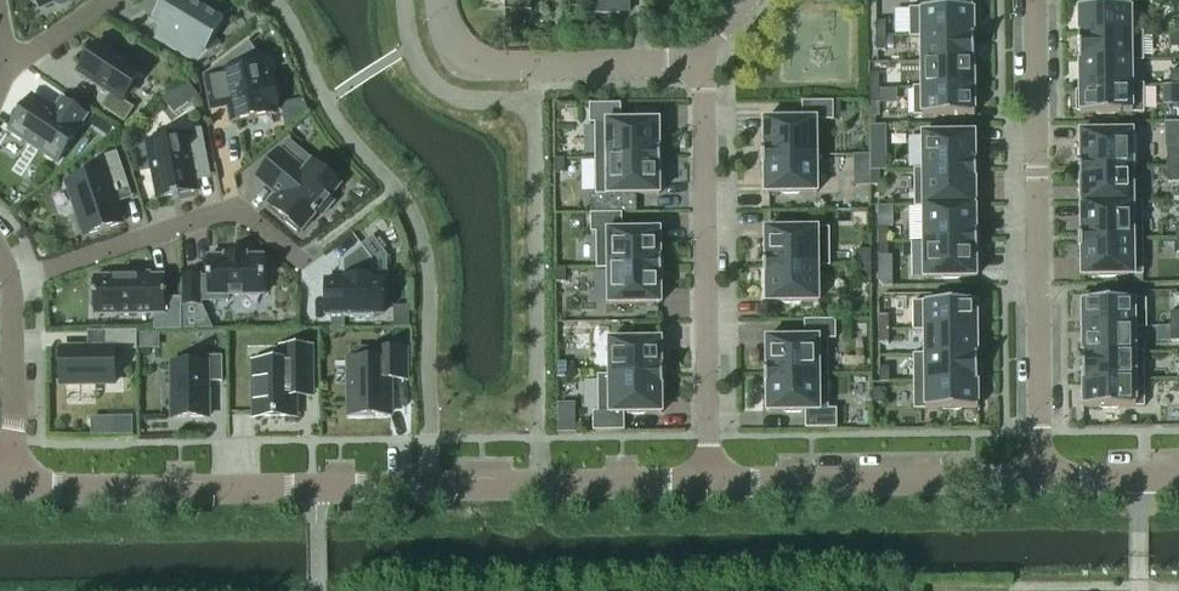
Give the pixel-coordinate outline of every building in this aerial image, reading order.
[(151,21),(184,40),(177,53),(196,65),(221,45),(213,40),(223,23),(186,0),(163,0),(151,21)] [(484,4),(503,4),(503,10),(530,10),(530,0),(484,0),(484,4)] [(578,15),(617,16),(618,10),(628,11),(628,0),(578,0),(578,15)] [(1078,7),(1079,35),(1131,34),(1131,33),(1130,7),(1112,7),(1112,0),(1096,0),(1096,7),(1078,7)] [(973,8),(909,9),(909,38),(921,38),(921,36),(973,36),(973,8)] [(885,22),(875,22),(875,37),(885,37),(885,22)] [(1131,34),(1079,35),(1079,61),(1131,60),(1131,62),(1143,61),(1142,33),(1131,33),(1131,34)] [(1170,34),(1170,48),(1178,48),(1178,34),(1170,34)] [(973,36),(921,36),(921,63),(973,62),(973,36)] [(885,37),(875,37),(875,51),(885,51),(885,37)] [(97,43),(76,73),(109,95),(101,107),(124,123),(133,109),(123,102),(142,72),(97,43)] [(248,43),(204,76),(209,104),(210,111),(227,108),(230,124),(275,115),(274,112),(278,111),(272,78),(268,79),(264,58),(260,59),(248,43)] [(1131,60),(1079,61),(1079,87),(1131,86),(1131,85),(1131,62),(1131,60)] [(973,62),(921,63),(921,88),(921,89),(974,88),(973,62)] [(1170,72),(1170,86),(1178,86),(1178,71),(1170,72)] [(878,75),(869,75),(869,89),(878,89),(878,75)] [(187,81),(178,88),(188,103),(198,96),(187,81)] [(1079,97),(1076,97),(1077,111),(1079,111),(1080,115),(1143,114),(1143,85),(1131,85),(1131,86),(1079,87),(1079,97)] [(1170,86),(1171,106),(1178,105),(1178,86),(1170,86)] [(921,88),(913,88),(913,117),(974,116),(974,88),(921,89),(921,88)] [(878,89),(869,89),(869,104),(879,104),(878,89)] [(32,96),(8,132),(57,164),(80,129),(79,128),(87,116),(65,101),(56,113),(32,96)] [(764,148),(763,148),(763,157),(816,156),(816,121),(833,121),(832,102),(801,103),(802,120),(764,120),(764,148)] [(620,105),(589,105),(589,124),(594,124),(595,159),(660,158),(660,149),(659,149),(658,121),(641,122),(641,121),(625,121),(625,122),(620,122),(620,105)] [(100,121),(94,129),(106,137),(112,129),(100,121)] [(885,129),(870,128),(870,171),(884,172),(885,129)] [(186,135),(146,143),(156,199),(171,196),(172,197),(178,195),(198,191),(193,162),(207,159),(201,129),(185,132),(186,135)] [(1080,160),(1079,160),(1079,169),(1132,169),(1132,132),(1080,132),(1080,160)] [(974,134),(922,134),(922,170),(922,171),(976,170),(976,161),(975,161),(974,134)] [(1166,149),(1166,166),(1178,166),(1178,149),(1166,149)] [(280,150),(255,179),(280,199),(272,208),(286,220),(284,223),(297,234),(299,231),(301,233),(318,213),(322,216),(333,203),(329,200),(340,186),(311,162),(304,171),(280,150)] [(102,171),(66,183),(77,215),(74,216),(79,234),(83,232),(84,237),(122,224),(113,197),(130,192),(116,153),(98,159),(102,171)] [(816,156),(763,157),(763,166),(764,166),(764,194),(782,193),(782,194),(798,194),(798,193),(817,193),(816,156)] [(868,156),(854,156),(854,184),(868,184),(868,156)] [(660,158),(595,159),(595,196),(659,195),(659,167),(660,167),(660,158)] [(564,159),(554,160),(554,174),(564,174),(564,159)] [(1166,166),(1167,183),(1178,183),(1178,166),(1166,166)] [(1132,169),(1079,169),(1079,178),(1080,178),(1081,204),(1079,204),(1079,205),(1133,204),(1133,203),(1132,169)] [(922,170),(914,170),(914,208),(923,208),(923,206),(976,206),(976,205),(975,205),(975,180),(976,180),(976,170),(922,171),(922,170)] [(879,172),(869,172),(870,186),(879,186),(879,172)] [(1133,204),(1079,205),(1079,206),(1081,206),(1081,231),(1080,231),(1080,240),(1142,239),(1142,203),(1133,203),(1133,204)] [(976,206),(923,206),(923,208),(923,242),(976,241),(976,232),(975,232),(975,207),(976,207),(976,206)] [(621,214),(590,214),(590,233),(596,233),(596,270),(608,269),(608,268),(661,267),(661,258),(660,258),(659,231),(621,231),(621,214)] [(887,228),(877,228),(878,242),(887,242),(887,228)] [(765,257),(764,257),(764,266),(818,266),(818,267),(829,267),(829,229),(798,229),(782,229),(765,230),(765,257)] [(1142,239),(1080,240),(1080,249),(1081,249),(1081,277),(1099,277),(1115,277),(1115,276),(1142,276),(1142,239)] [(976,241),(923,242),(924,279),(942,278),(942,279),(958,279),(958,278),(976,278),(975,250),(977,250),(976,241)] [(887,242),(878,242),(878,257),(887,257),(887,242)] [(338,281),(325,281),(326,316),(343,315),(343,318),(373,318),(373,315),(383,315),(382,303),(386,303),(385,280),(373,280),(373,261),(362,247),(342,261),(343,281),(338,281)] [(870,251),(855,251),(856,265),(860,265),(870,265),(870,251)] [(200,276),(182,276),(183,307),(200,306),(200,297),(210,297),(210,302),(227,302),(227,296),(264,296),(264,257),(246,257),(246,255),(240,255),(230,255),(224,255),(224,258),(207,258),(207,280),(200,280),(200,276)] [(870,265),(860,265),(860,280),(870,280),(870,265)] [(818,266),(764,266),(764,275),(765,275),(766,303),(783,303),(783,304),(799,303),(818,302),(818,267),(818,266)] [(661,267),(608,268),(608,269),(608,305),(660,304),(660,277),(661,277),(661,267)] [(565,269),(555,269),(555,283),(565,283),(565,269)] [(131,278),(93,279),(93,305),(93,313),(93,315),(95,315),(129,315),(153,314),(154,331),(181,331),(182,330),(181,307),(181,298),(164,298),(164,278),(151,278),(131,278)] [(1145,300),(1082,301),(1082,328),(1134,328),(1134,329),(1146,329),(1145,300)] [(976,302),(912,303),(913,331),(924,331),(924,330),(976,329),(976,302)] [(1170,313),(1170,327),(1178,327),(1178,313),(1170,313)] [(888,316),(878,316),(878,331),(888,331),(888,316)] [(766,366),(765,366),(765,376),(827,375),(827,340),(835,340),(835,321),(804,321),(804,339),(766,339),(766,366)] [(1170,327),(1170,342),(1178,342),(1178,327),(1170,327)] [(1134,328),(1082,328),(1082,354),(1134,354),(1134,352),(1134,329),(1134,328)] [(976,329),(924,330),(924,331),(924,355),(924,356),(977,356),(976,329)] [(658,330),(644,331),(644,340),(658,340),(658,330)] [(888,331),(878,331),(879,345),(888,345),(888,331)] [(102,349),(60,349),(61,385),(114,384),(114,351),(137,350),(136,332),(102,332),(102,349)] [(407,333),(395,333),(395,345),(407,345),(407,333)] [(661,340),(609,341),(609,376),(609,377),(662,377),(662,368),(661,368),(661,340)] [(274,364),(253,364),(254,417),(295,417),(295,396),(311,396),(311,382),(311,349),(273,349),(274,364)] [(354,361),(349,361),(349,416),(389,416),(389,380),(405,380),(405,350),(377,350),(375,350),(376,361),(354,361)] [(1134,354),(1082,354),(1083,381),(1143,380),(1143,352),(1134,352),(1134,354)] [(924,355),(913,355),(913,382),(977,382),(977,371),(980,371),(980,358),(977,358),(977,356),(924,356),(924,355)] [(207,365),(171,365),(172,418),(208,418),(207,383),(222,383),(222,357),(206,357),(207,365)] [(566,363),(556,363),(556,378),(566,378),(566,363)] [(889,368),(879,368),(879,383),(889,383),(889,368)] [(827,375),(765,376),(765,385),(766,385),(767,412),(784,412),(784,413),(800,413),(800,412),(805,412),(805,429),(836,429),(836,410),(828,410),(827,375)] [(598,413),(592,413),(593,431),(624,431),(623,414),(628,414),(628,415),(644,414),(661,413),(661,386),(662,386),(662,377),(609,377),(609,376),(597,376),(598,413)] [(1143,380),(1083,381),(1083,408),(1144,407),(1143,380)] [(977,382),(913,382),(913,410),(944,410),(960,410),(960,409),(977,409),(977,382)] [(882,390),(872,390),(872,405),(882,404),(882,390)] [(573,407),(558,407),(558,432),(573,432),(573,407)] [(130,419),(115,419),(116,436),(131,436),(130,419)]
